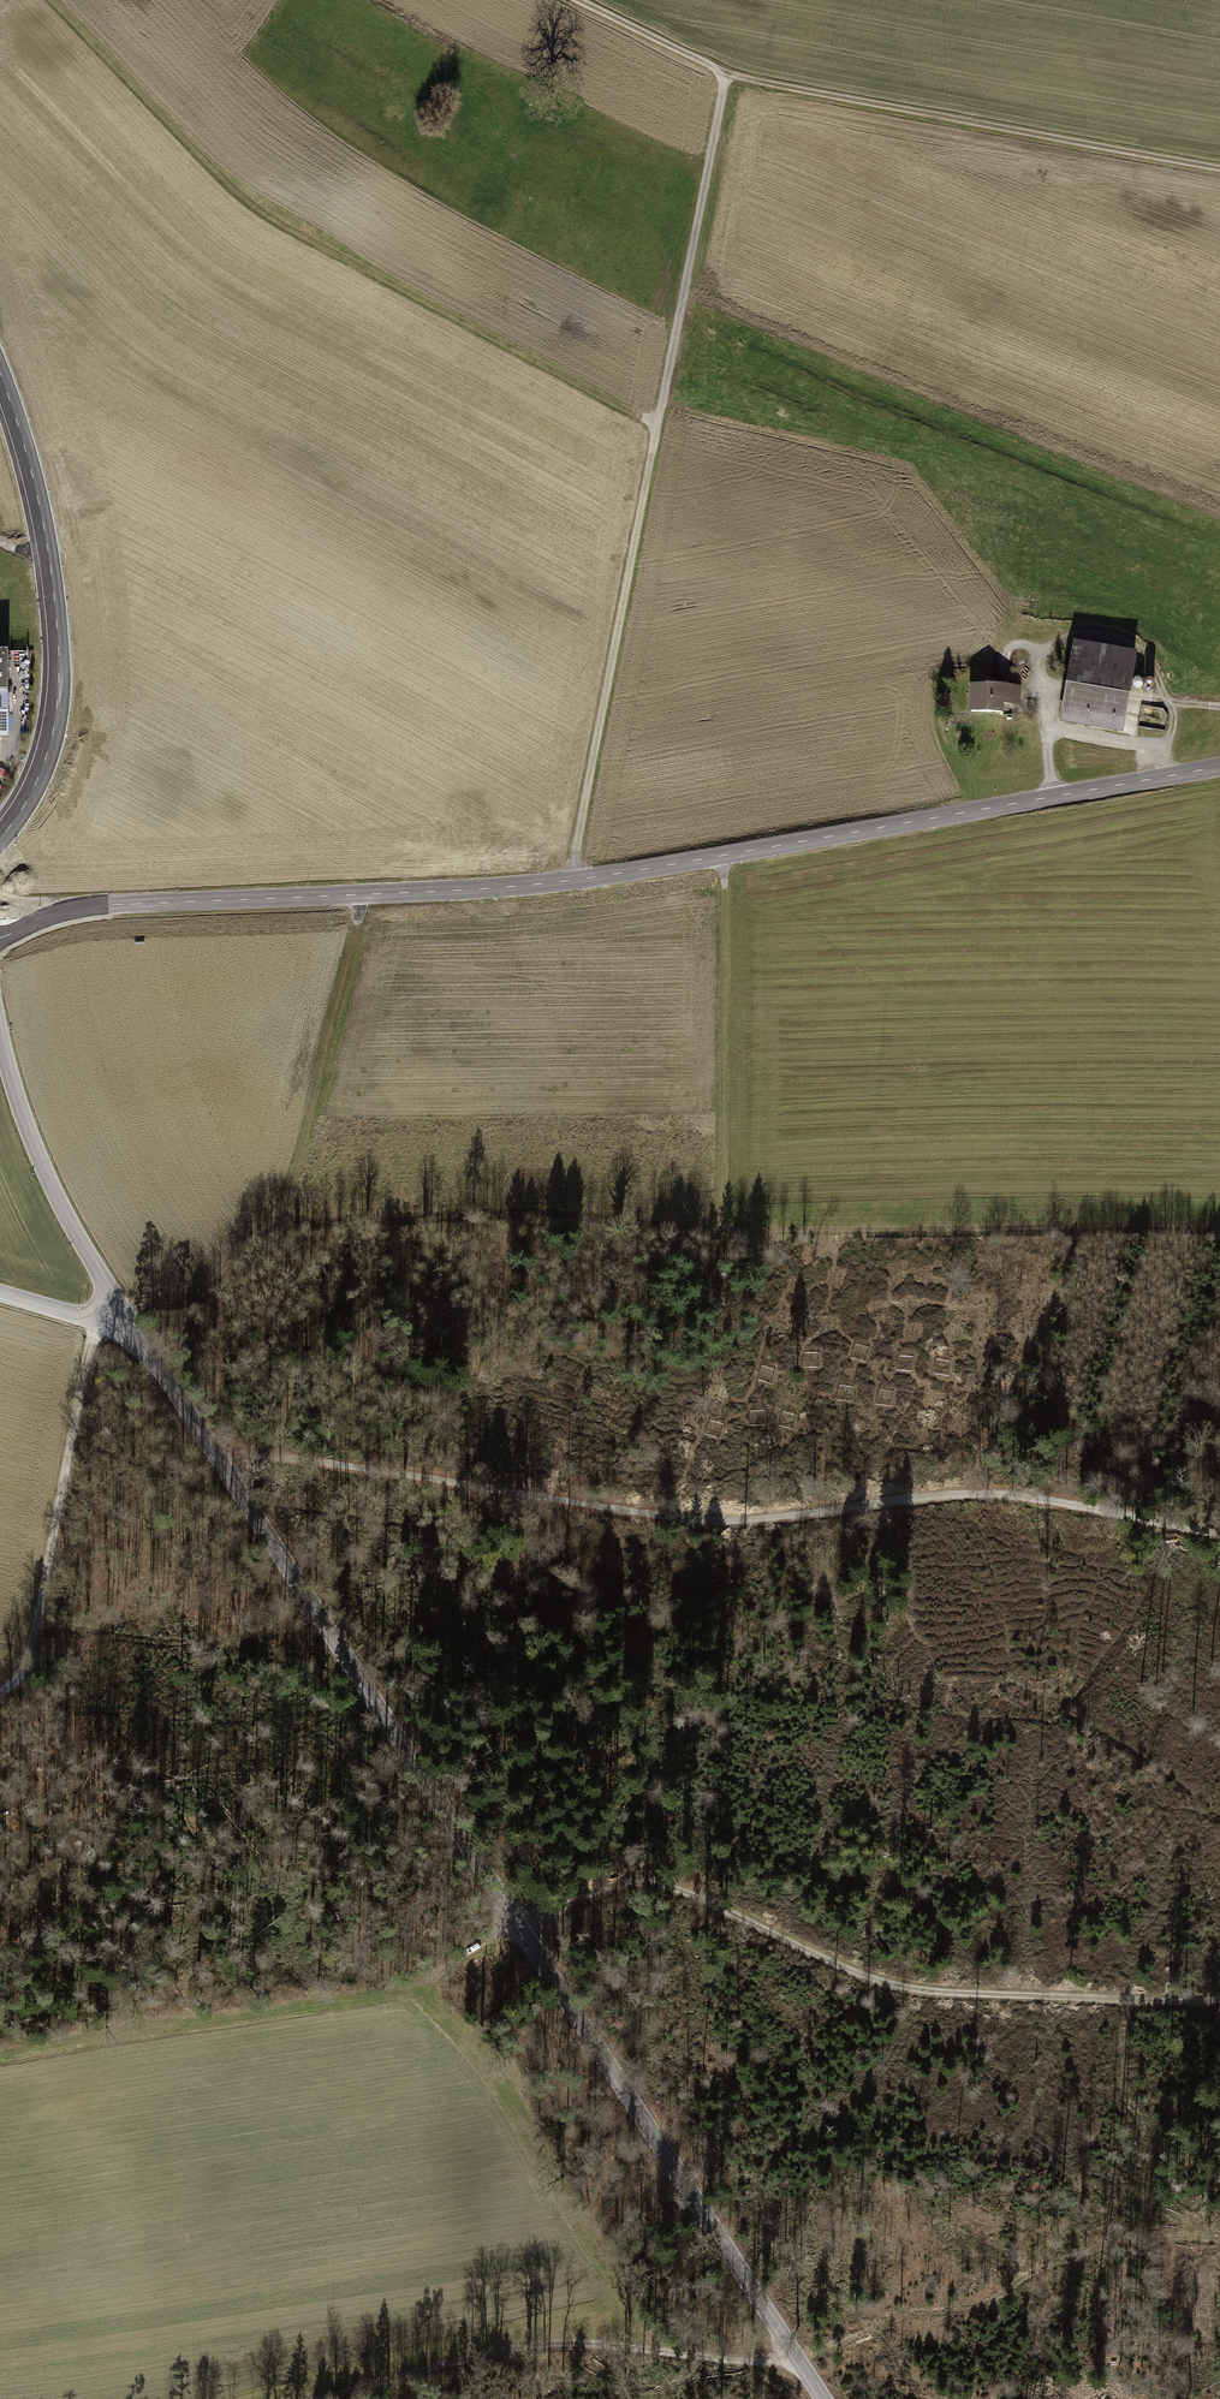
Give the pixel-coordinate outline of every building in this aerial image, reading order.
[(1135,649),(1070,635),(1053,716),(1118,730),(1135,649)] [(1018,683),(968,681),(967,709),(999,710),(1000,701),(1017,701),(1018,683)]
